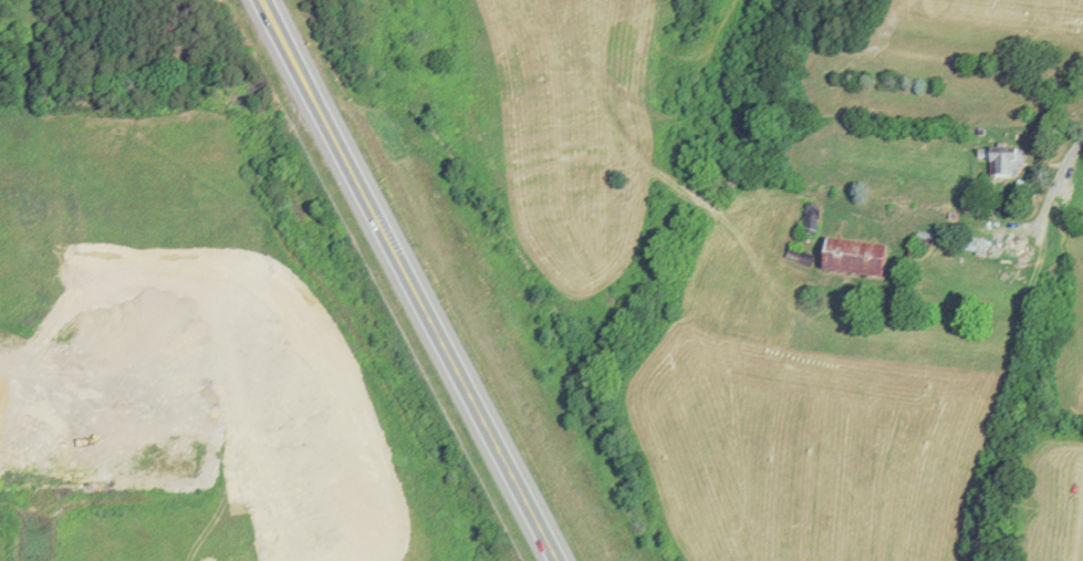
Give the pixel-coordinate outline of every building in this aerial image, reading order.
[(1020,150),(985,150),(985,164),(991,164),(991,178),(1020,178),(1020,150)]
